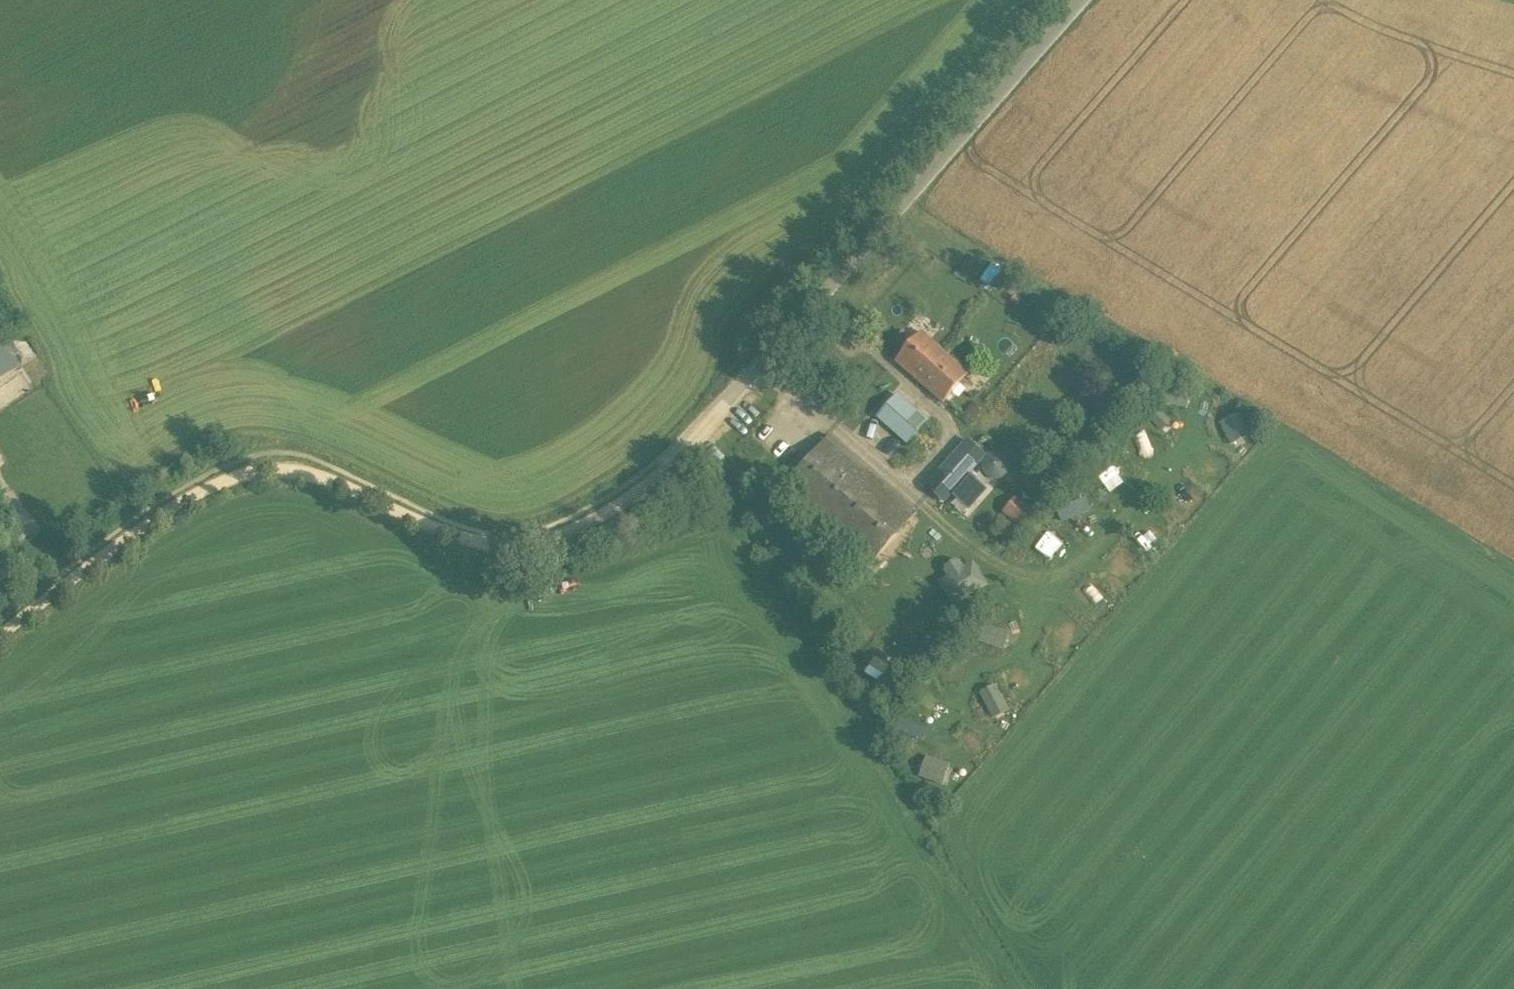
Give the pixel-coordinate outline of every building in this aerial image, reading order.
[(896,363),(942,404),(968,374),(923,333),(896,363)] [(20,368),(0,337),(0,381),(20,368)] [(920,413),(898,394),(876,419),(907,445),(933,415),(925,408),(920,413)] [(1241,412),(1221,421),(1232,444),(1252,435),(1241,412)] [(781,492),(868,569),(918,513),(831,435),(781,492)] [(985,456),(967,440),(925,486),(944,503),(983,459),(981,467),(985,475),(991,479),(998,480),(1007,475),(1009,465),(1007,458),(1000,453),(991,453),(985,456)] [(984,489),(971,477),(954,496),(967,508),(984,489)] [(1024,532),(1038,515),(1016,498),(1003,515),(1024,532)] [(953,605),(990,586),(975,559),(964,564),(963,562),(937,576),(953,605)] [(929,754),(921,773),(945,783),(953,764),(929,754)]
